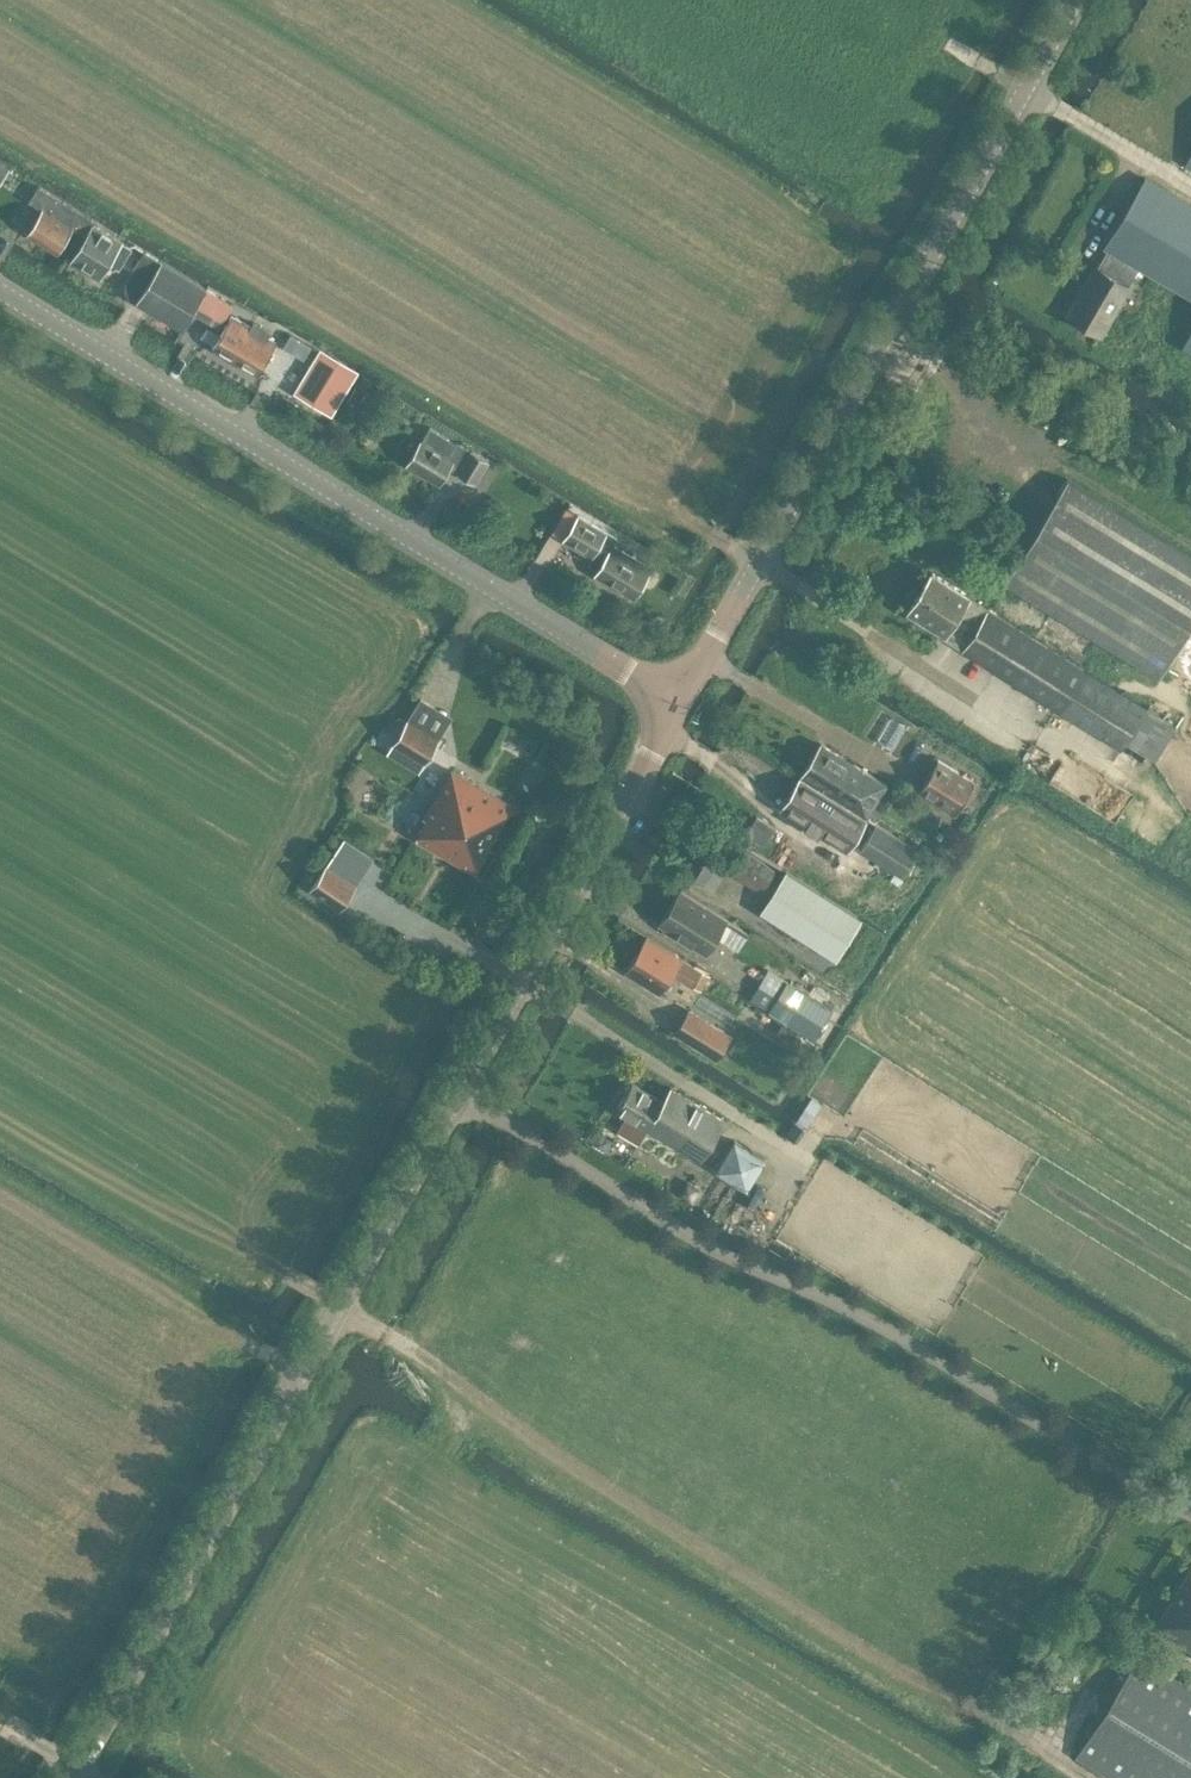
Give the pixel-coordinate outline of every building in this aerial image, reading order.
[(1,184),(12,166),(0,159),(0,183),(1,184)] [(1141,265),(1190,295),(1190,201),(1147,175),(1106,245),(1109,247),(1099,264),(1096,262),(1066,314),(1102,334),(1132,283),(1130,283),(1141,265)] [(75,225),(87,233),(95,221),(97,219),(40,184),(30,199),(43,207),(27,232),(59,252),(75,225)] [(124,239),(95,221),(87,233),(71,259),(102,278),(110,263),(115,265),(129,243),(124,239)] [(195,309),(198,305),(209,287),(147,249),(132,274),(130,278),(128,282),(128,287),(129,291),(131,295),(134,298),(137,300),(184,328),(195,309)] [(198,305),(195,309),(222,326),(235,303),(209,287),(198,305)] [(259,374),(279,340),(233,313),(213,346),(259,374)] [(320,350),(294,391),(333,414),(358,374),(320,350)] [(441,483),(451,466),(477,482),(491,459),(458,439),(457,441),(431,425),(423,438),(422,438),(406,463),(441,483)] [(1190,625),(1190,552),(1069,477),(1004,580),(1160,676),(1190,625)] [(567,506),(552,531),(563,538),(593,556),(589,562),(598,567),(595,574),(636,598),(655,565),(616,542),(620,536),(579,511),(578,513),(567,506)] [(948,634),(972,594),(934,571),(910,611),(946,633),(948,634)] [(962,648),(989,606),(972,594),(948,634),(946,633),(944,636),(962,648)] [(989,606),(962,648),(1122,747),(1126,740),(1147,705),(989,606)] [(853,691),(835,680),(831,686),(849,697),(853,691)] [(450,713),(420,696),(388,750),(419,767),(450,713)] [(1180,726),(1147,705),(1126,740),(1157,760),(1172,737),(1175,740),(1179,734),(1176,732),(1180,726)] [(800,774),(867,816),(887,782),(821,741),(800,774)] [(955,814),(976,779),(940,758),(918,790),(955,814)] [(432,801),(501,841),(521,807),(453,767),(432,801)] [(867,816),(800,774),(780,808),(848,849),(867,816)] [(501,841),(432,801),(423,814),(426,816),(415,837),(481,875),(501,841)] [(766,840),(775,825),(758,815),(748,830),(766,840)] [(903,875),(920,847),(877,821),(861,848),(903,875)] [(707,827),(682,868),(715,888),(730,865),(735,869),(733,872),(763,890),(777,868),(745,848),(744,850),(707,827)] [(340,909),(356,886),(327,866),(311,889),(340,909)] [(787,868),(761,909),(837,958),(863,916),(787,868)] [(684,886),(660,922),(699,946),(708,952),(719,936),(740,949),(751,931),(745,927),(745,926),(730,917),(731,916),(722,910),(684,886)] [(703,989),(712,973),(704,969),(647,933),(625,969),(661,991),(673,973),(694,985),(694,984),(703,989)] [(815,1040),(834,1007),(789,978),(769,1009),(815,1040)] [(692,1007),(676,1032),(719,1058),(734,1033),(692,1007)] [(806,1045),(795,1038),(788,1049),(799,1056),(806,1045)] [(633,1079),(616,1108),(627,1114),(619,1128),(640,1141),(649,1127),(702,1159),(727,1117),(672,1084),(664,1097),(633,1079)] [(767,1156),(736,1137),(717,1167),(748,1187),(767,1156)] [(1156,1625),(1190,1647),(1190,1566),(1156,1625)] [(1140,1652),(1076,1755),(1113,1777),(1190,1777),(1190,1683),(1140,1652)]
